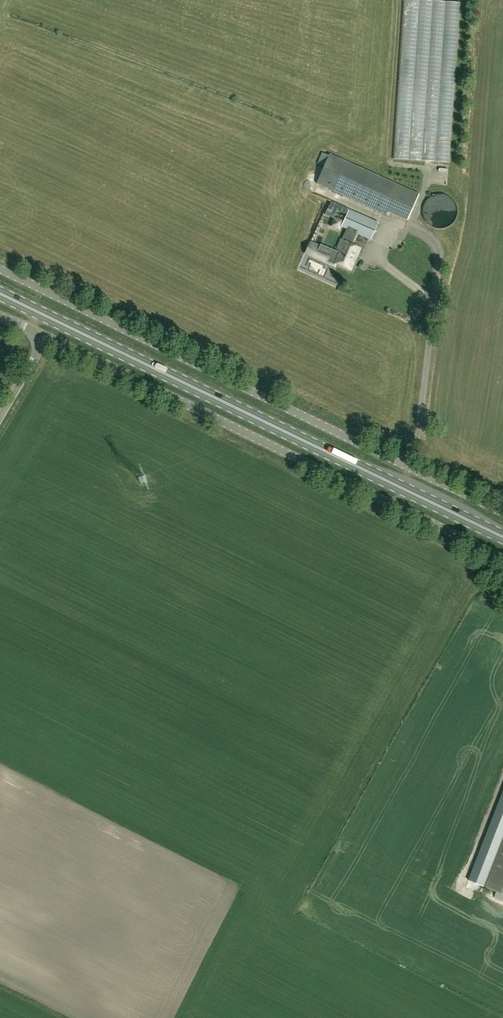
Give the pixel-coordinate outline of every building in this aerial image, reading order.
[(409,221),(420,195),(330,155),(317,184),(386,216),(388,211),(409,221)] [(354,245),(358,234),(372,240),(379,222),(349,209),(342,227),(346,228),(341,239),(332,262),(351,270),(361,248),(354,245)] [(327,264),(331,254),(314,246),(310,256),(327,264)] [(485,887),(502,894),(502,839),(485,887)]
